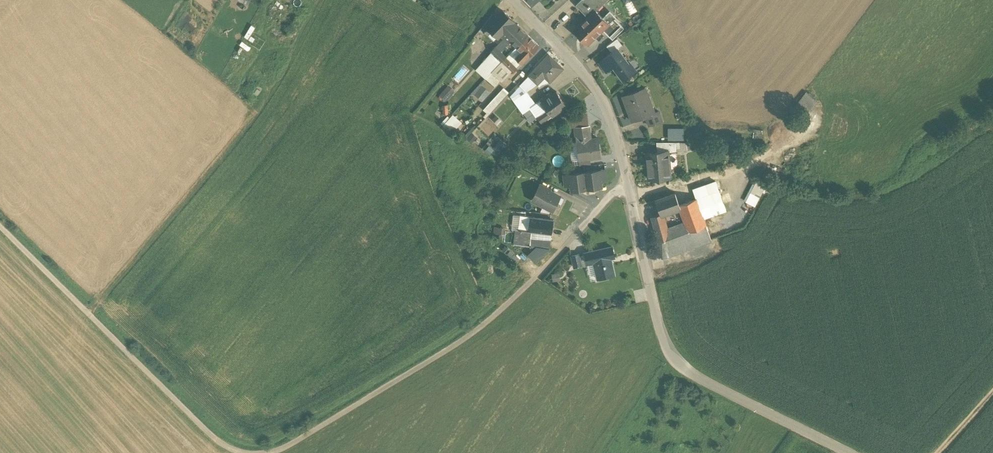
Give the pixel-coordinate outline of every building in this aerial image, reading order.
[(534,10),(545,0),(525,0),(534,10)] [(576,4),(589,17),(595,11),(606,0),(580,0),(576,4)] [(504,11),(497,17),(497,18),(495,20),(489,27),(493,30),(493,31),(498,36),(499,35),(513,20),(504,11)] [(604,19),(595,11),(589,17),(576,30),(582,36),(583,35),(589,41),(602,29),(608,23),(604,19)] [(493,13),(481,27),(484,30),(488,26),(489,27),(495,20),(497,18),(497,17),(493,13)] [(623,30),(609,15),(604,19),(608,23),(602,29),(613,40),(623,30)] [(513,20),(499,35),(504,38),(517,24),(513,20)] [(517,24),(504,38),(509,43),(511,41),(517,46),(528,35),(517,24)] [(489,27),(488,26),(484,30),(489,34),(493,31),(493,30),(489,27)] [(539,45),(528,35),(517,46),(522,50),(519,53),(526,60),(539,45)] [(616,39),(607,46),(611,51),(618,47),(621,45),(616,39)] [(506,57),(496,46),(491,51),(501,62),(506,57)] [(611,51),(598,61),(606,71),(613,66),(623,79),(635,70),(618,47),(611,51)] [(549,53),(530,73),(539,82),(545,75),(550,79),(563,66),(549,53)] [(517,68),(506,57),(501,62),(512,73),(517,68)] [(475,94),(483,101),(494,87),(487,82),(486,81),(475,94)] [(448,85),(440,94),(447,100),(455,91),(448,85)] [(489,113),(508,93),(503,87),(483,108),(489,113)] [(646,87),(624,95),(634,121),(648,116),(656,112),(655,111),(646,87)] [(525,91),(514,101),(518,105),(530,97),(525,91)] [(556,91),(551,95),(549,92),(540,98),(547,108),(552,114),(552,115),(566,105),(556,91)] [(530,97),(518,105),(523,112),(531,105),(535,102),(530,97)] [(535,102),(531,105),(538,115),(547,108),(540,98),(535,102)] [(538,115),(537,116),(541,122),(552,114),(547,108),(538,115)] [(656,112),(648,116),(651,124),(662,120),(658,110),(655,111),(656,112)] [(462,121),(454,115),(444,126),(452,132),(462,121)] [(575,125),(574,115),(565,116),(566,125),(575,125)] [(577,127),(579,145),(592,144),(591,126),(588,126),(577,127)] [(684,139),(684,127),(668,127),(668,139),(684,139)] [(498,157),(506,144),(499,140),(491,152),(498,157)] [(676,142),(658,142),(658,151),(669,150),(669,151),(676,151),(676,142)] [(487,143),(484,149),(490,152),(493,147),(487,143)] [(592,144),(579,145),(580,158),(603,156),(602,143),(592,144)] [(658,151),(648,152),(649,168),(648,168),(649,178),(668,177),(668,165),(670,165),(669,151),(669,150),(658,151)] [(606,169),(585,172),(587,188),(599,187),(599,185),(602,185),(601,180),(607,180),(606,169)] [(585,172),(564,175),(565,185),(571,184),(571,189),(574,189),(574,190),(587,188),(585,172)] [(744,200),(755,205),(765,186),(755,180),(744,200)] [(559,196),(540,186),(533,200),(552,210),(559,196)] [(719,190),(696,198),(704,218),(726,210),(719,190)] [(675,193),(656,199),(662,214),(663,214),(680,208),(681,207),(679,204),(675,193)] [(696,198),(679,204),(681,207),(680,208),(684,222),(687,230),(706,224),(704,218),(696,198)] [(662,214),(652,216),(654,225),(665,221),(663,214),(662,214)] [(530,217),(522,216),(519,244),(530,245),(531,238),(531,229),(529,229),(530,217)] [(553,219),(530,217),(529,229),(531,229),(552,232),(553,219)] [(665,221),(654,225),(658,238),(662,257),(673,253),(669,237),(668,237),(666,227),(665,221)] [(684,222),(666,227),(668,237),(669,237),(687,230),(684,222)] [(687,230),(669,237),(673,253),(711,239),(706,224),(687,230)] [(551,240),(552,232),(531,229),(531,238),(541,239),(551,240)] [(541,239),(531,238),(530,245),(538,246),(540,246),(541,239)] [(551,240),(541,239),(540,246),(549,248),(551,240)] [(529,255),(536,262),(549,249),(549,248),(540,246),(538,246),(529,255)] [(612,246),(585,253),(587,264),(594,262),(598,279),(615,275),(611,258),(615,257),(612,246)] [(579,254),(572,256),(574,267),(582,266),(579,254)]
